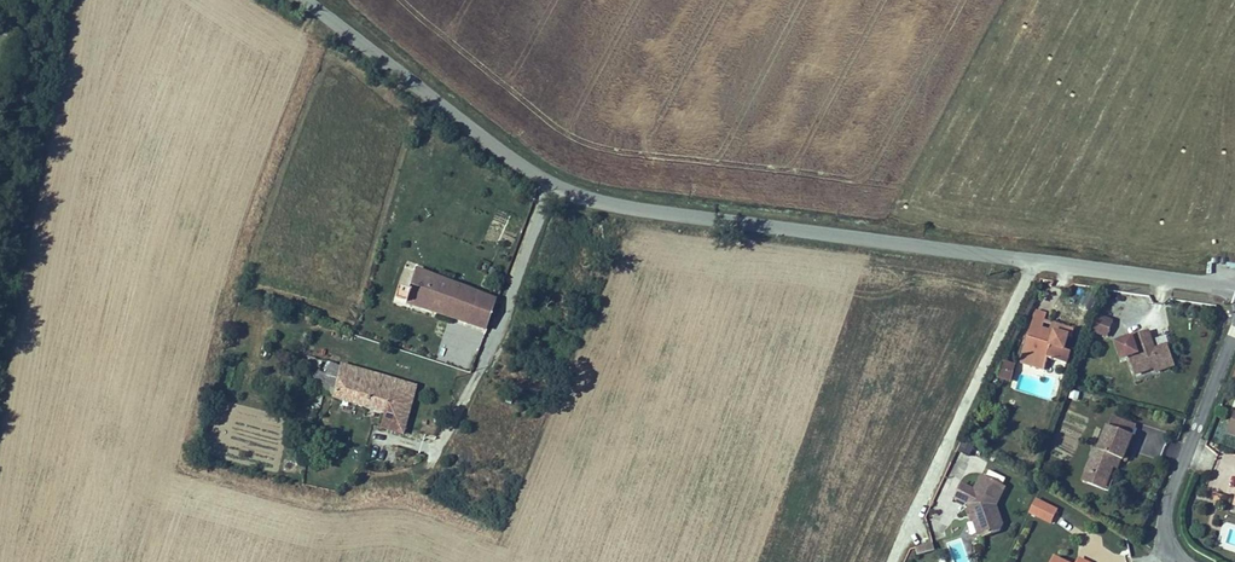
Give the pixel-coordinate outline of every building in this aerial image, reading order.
[(383,285),(440,302),(451,269),(399,249),(391,270),(389,269),(383,285)] [(451,269),(440,302),(473,313),(485,283),(451,269)] [(1047,314),(1037,311),(1021,363),(1045,370),(1048,358),(1067,364),(1071,351),(1065,349),(1069,336),(1055,332),(1053,340),(1050,339),(1051,333),(1043,330),(1045,321),(1047,314)] [(1092,331),(1107,337),(1113,322),(1098,316),(1092,331)] [(1073,337),(1075,330),(1045,321),(1043,330),(1051,333),(1050,339),(1053,340),(1055,332),(1069,336),(1073,337)] [(1174,361),(1168,344),(1155,349),(1149,331),(1116,344),(1122,360),(1129,358),(1135,375),(1156,367),(1174,361)] [(335,349),(326,384),(376,397),(373,409),(396,414),(408,366),(335,349)] [(1002,358),(996,376),(1010,381),(1016,363),(1002,358)] [(1175,366),(1174,361),(1156,367),(1157,372),(1175,366)] [(335,407),(350,412),(352,405),(337,400),(335,407)] [(1093,458),(1083,481),(1104,490),(1110,477),(1113,467),(1119,470),(1133,437),(1109,427),(1096,459),(1093,458)] [(1113,467),(1110,477),(1116,479),(1119,470),(1113,467)] [(962,484),(955,498),(968,505),(970,511),(974,513),(975,517),(973,521),(978,534),(984,537),(1000,531),(1003,525),(996,506),(1005,488),(981,476),(974,490),(962,484)] [(1080,490),(1101,499),(1104,490),(1083,481),(1080,490)] [(1057,510),(1035,499),(1029,512),(1051,522),(1057,510)] [(916,548),(918,556),(935,551),(933,543),(916,548)]
